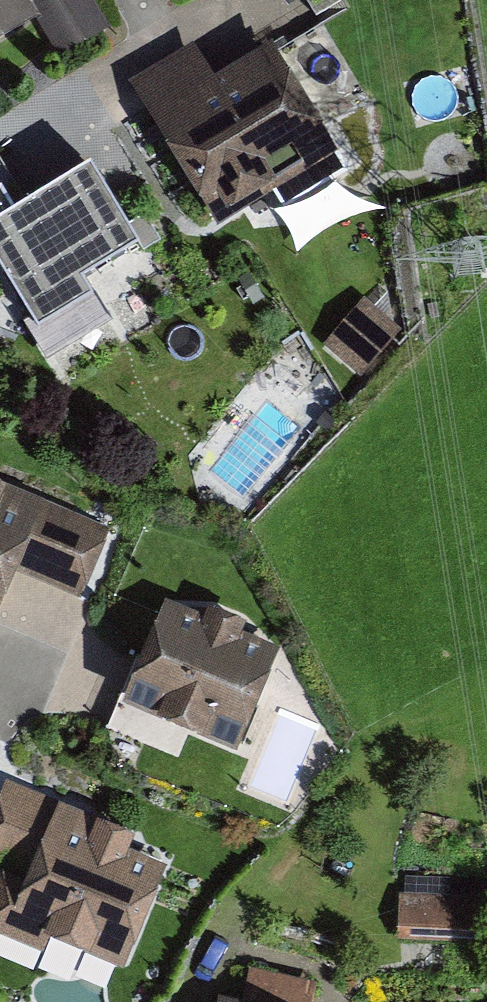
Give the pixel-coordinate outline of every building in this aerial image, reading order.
[(44,14),(67,51),(106,28),(89,0),(0,0),(0,41),(44,14)] [(227,79),(204,43),(146,80),(228,207),(354,126),(295,35),(227,79)] [(0,167),(0,235),(59,330),(165,265),(95,153),(45,183),(25,151),(0,167)] [(376,338),(320,291),(271,348),(328,396),(376,338)] [(0,487),(0,610),(22,617),(37,572),(95,591),(117,527),(0,487)] [(248,736),(280,654),(244,639),(247,630),(207,614),(204,623),(165,608),(133,690),(167,704),(158,726),(205,745),(214,723),(248,736)] [(124,713),(158,726),(167,704),(133,690),(124,713)] [(239,758),(248,736),(214,723),(205,745),(239,758)] [(7,784),(0,801),(0,843),(30,855),(0,928),(58,951),(65,935),(147,969),(182,883),(144,867),(153,843),(7,784)] [(410,905),(408,940),(486,945),(486,911),(410,905)] [(224,995),(222,1001),(315,1001),(320,980),(248,966),(242,998),(224,995)]
